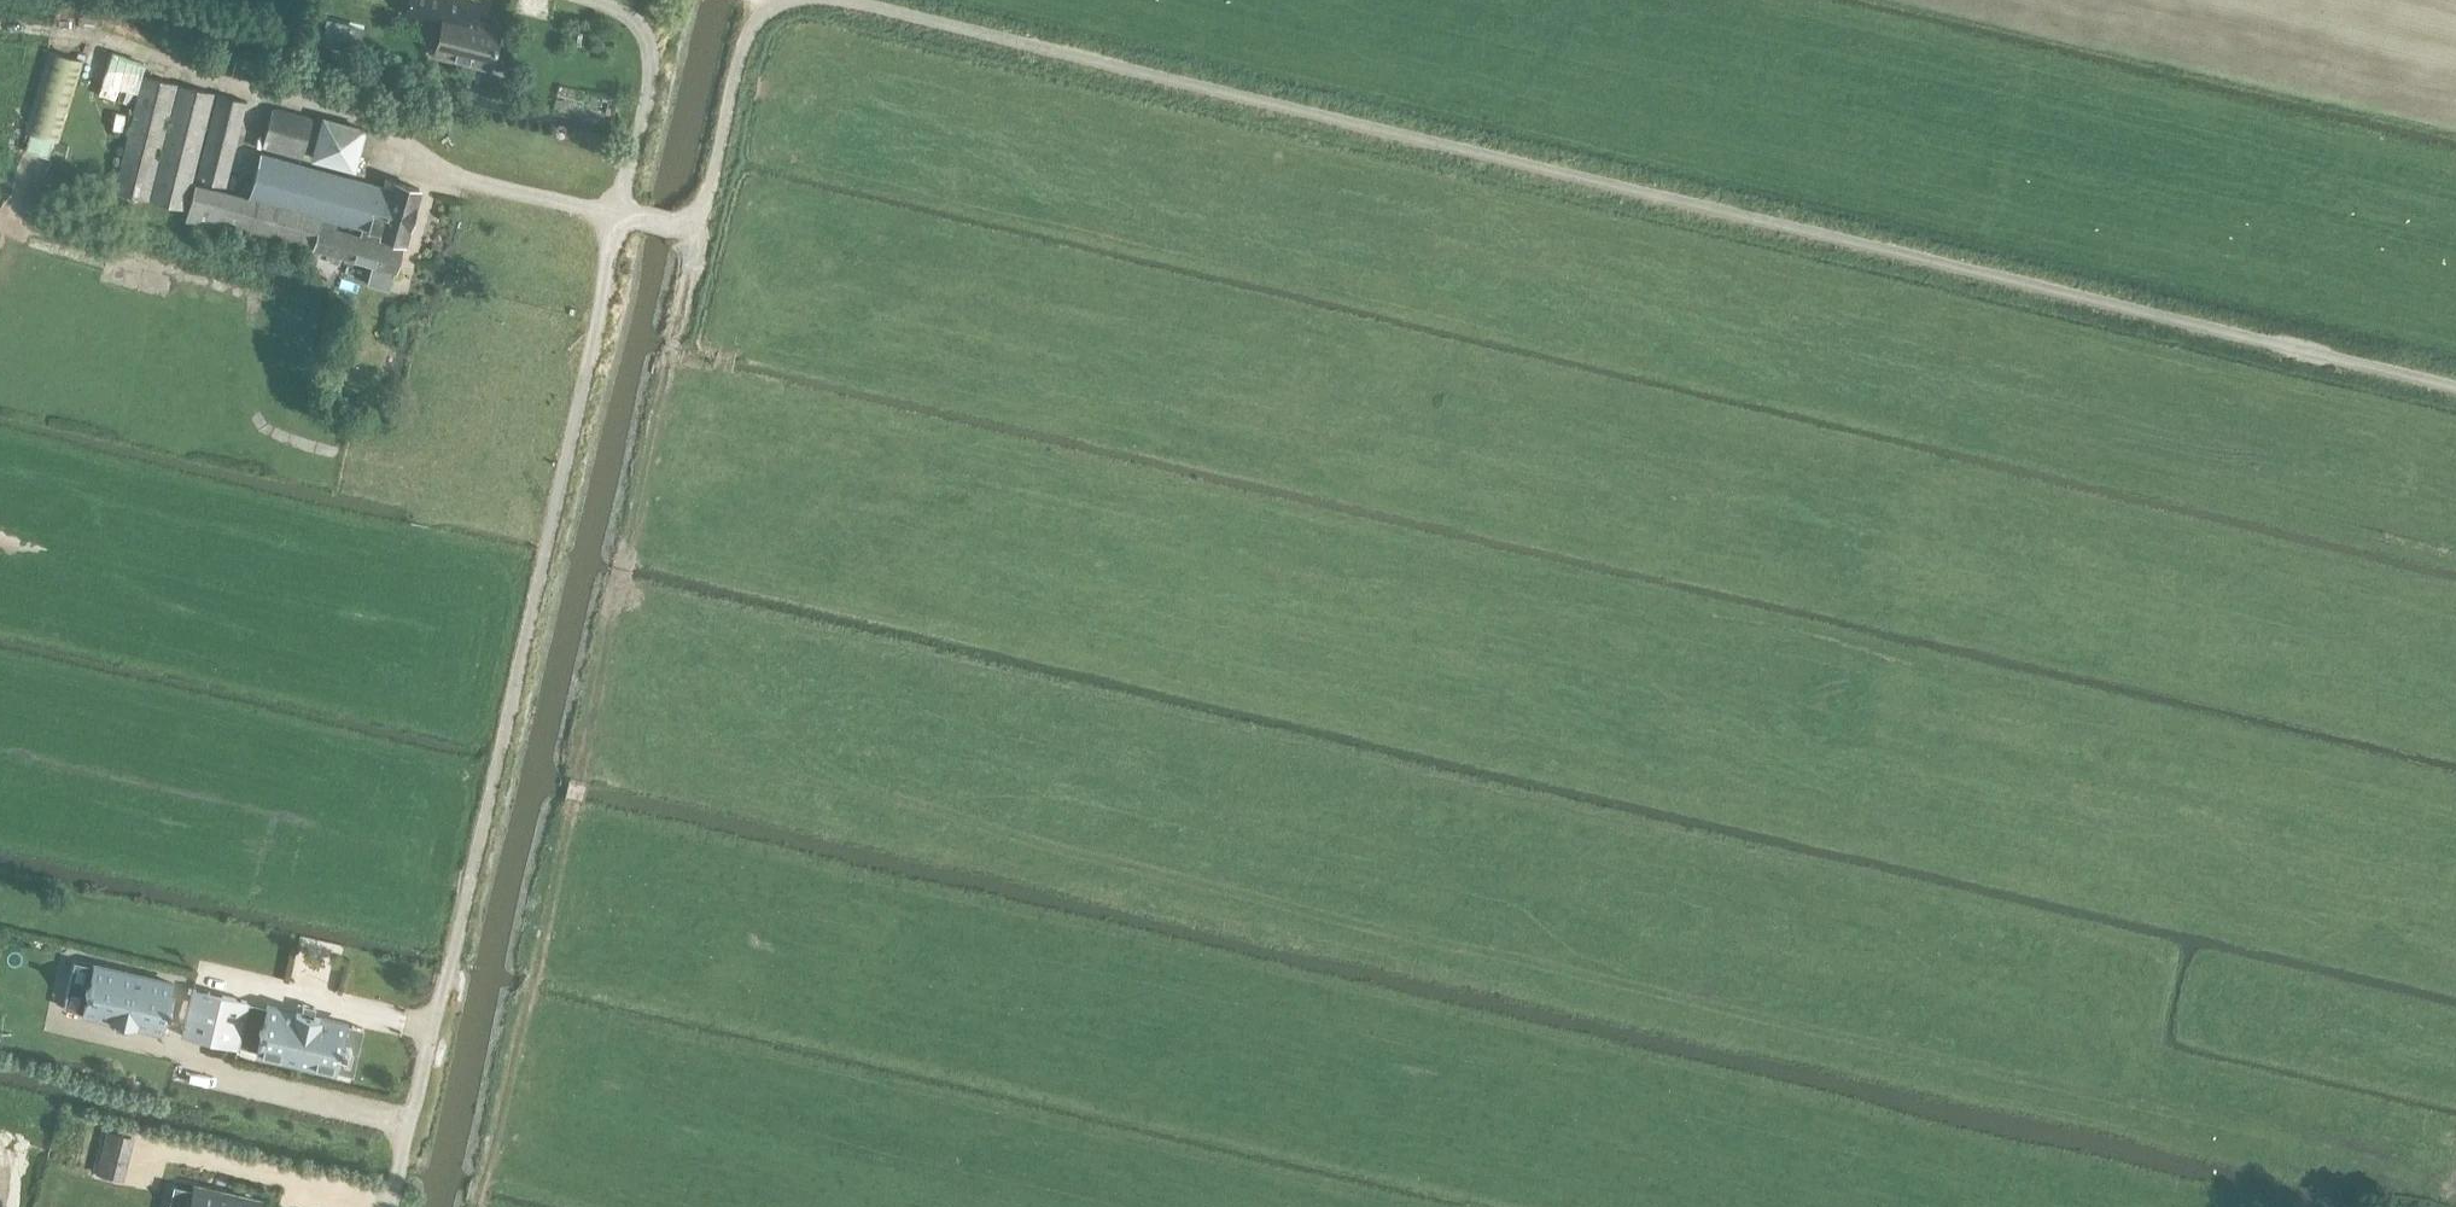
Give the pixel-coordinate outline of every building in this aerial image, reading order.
[(434,53),(491,67),(500,27),(443,13),(434,53)] [(324,19),(317,47),(344,54),(347,42),(351,44),(356,28),(351,27),(324,19)] [(84,59),(48,49),(23,129),(60,141),(84,59)] [(111,49),(100,82),(135,91),(143,59),(111,49)] [(155,77),(142,73),(114,188),(126,191),(124,196),(130,198),(131,192),(148,197),(178,83),(161,79),(162,73),(156,71),(155,77)] [(312,252),(313,246),(312,246),(319,221),(320,221),(321,215),(247,195),(193,181),(214,92),(181,83),(151,198),(187,207),(184,220),(312,252)] [(246,100),(217,92),(197,177),(226,184),(246,100)] [(262,148),(301,158),(311,116),(273,107),(262,148)] [(310,160),(355,171),(366,126),(321,115),(310,160)] [(400,245),(378,238),(379,234),(404,240),(418,187),(393,180),(392,186),(261,151),(247,195),(321,215),(320,221),(319,221),(312,246),(313,246),(371,263),(366,282),(389,288),(394,269),(393,269),(400,245)] [(93,964),(82,1011),(82,1012),(83,1012),(115,1019),(128,1022),(153,1028),(160,1029),(160,1030),(162,1030),(164,1020),(167,1009),(169,1009),(170,1005),(168,1004),(173,982),(171,982),(94,964),(95,964),(93,964)] [(241,1023),(247,1000),(220,994),(193,987),(188,1011),(241,1023)] [(347,1023),(313,1015),(300,1012),(267,1004),(262,1026),(260,1025),(258,1030),(261,1031),(256,1052),(334,1070),(336,1071),(336,1070),(347,1023)] [(236,1047),(241,1023),(188,1011),(182,1034),(209,1041),(236,1047)] [(96,1171),(124,1178),(134,1136),(106,1129),(96,1171)] [(193,1189),(174,1185),(169,1206),(254,1206),(256,1199),(194,1185),(193,1189)]
